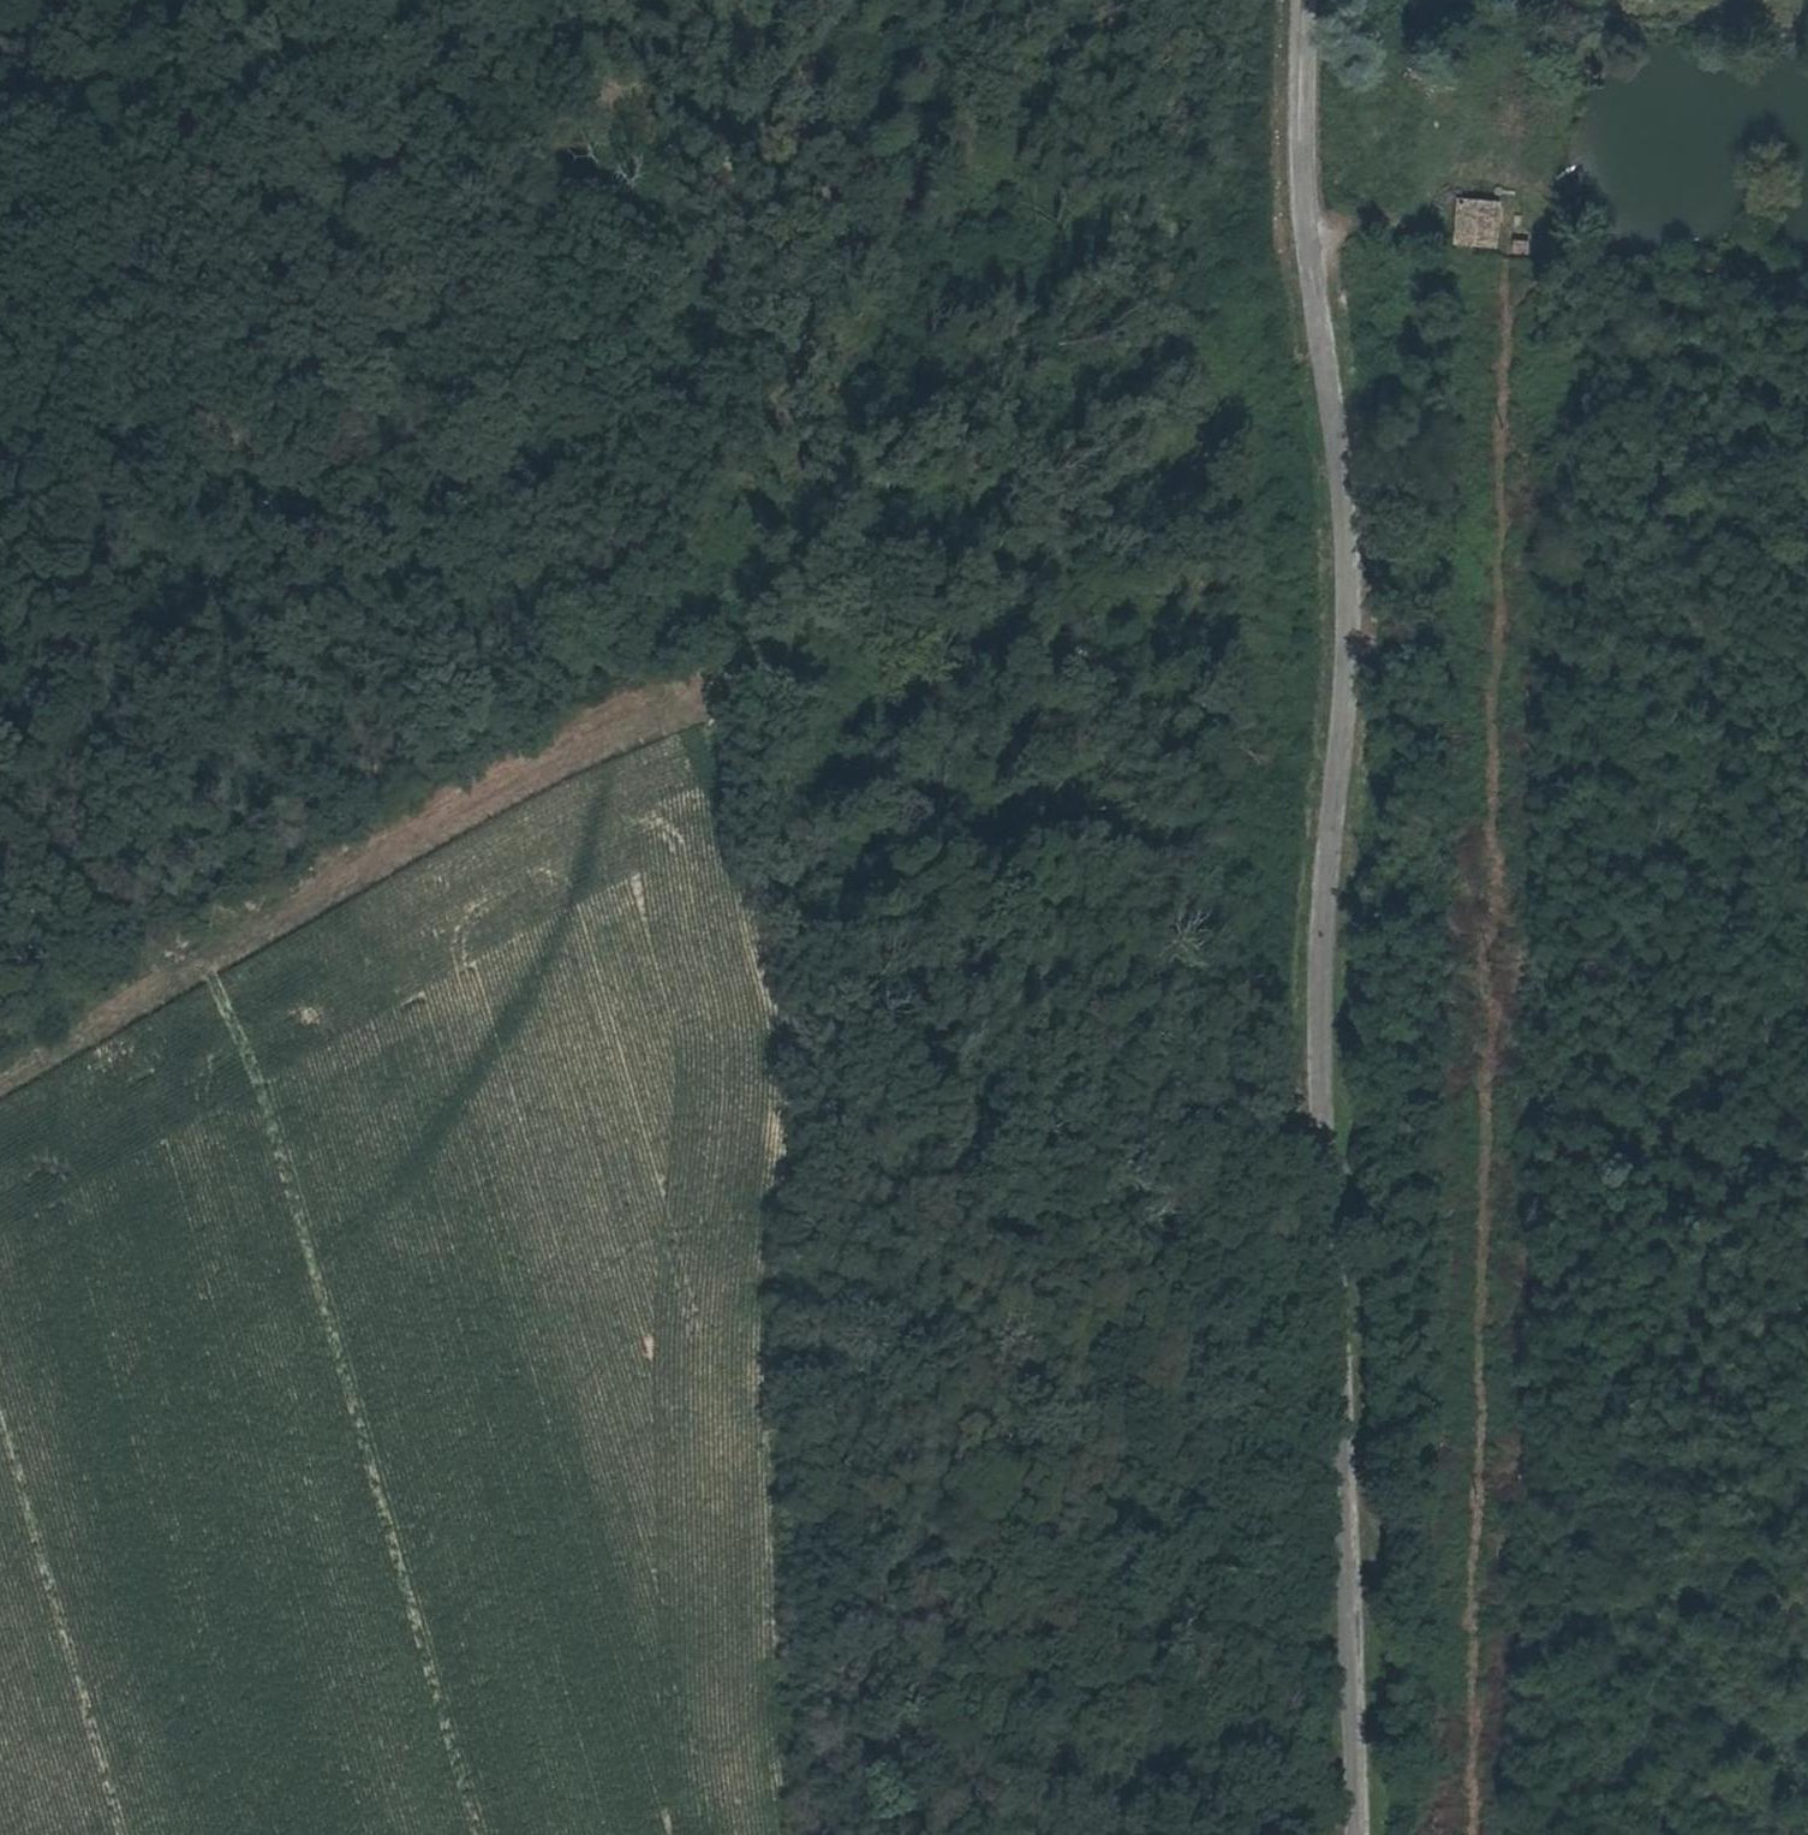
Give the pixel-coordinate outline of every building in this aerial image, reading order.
[(1485,261),(1514,263),(1517,232),(1519,216),(1490,214),(1485,261)] [(1530,265),(1534,233),(1535,218),(1519,216),(1517,232),(1514,263),(1530,265)]
